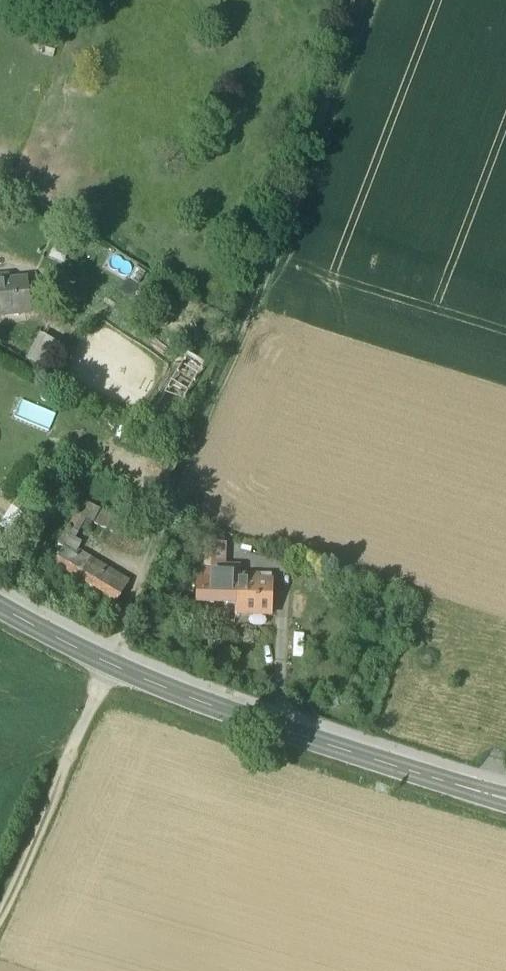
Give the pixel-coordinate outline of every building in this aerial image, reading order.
[(342,5),(354,9),(357,0),(344,0),(342,5)] [(0,280),(0,317),(32,313),(29,281),(6,284),(6,279),(0,280)] [(17,415),(50,429),(56,413),(23,400),(17,415)] [(101,511),(83,502),(76,514),(86,521),(94,524),(101,511)] [(113,516),(101,511),(94,524),(107,530),(113,516)] [(76,514),(64,534),(75,541),(86,521),(76,514)] [(224,534),(203,527),(201,544),(224,545),(224,534)] [(224,545),(201,544),(200,569),(223,569),(224,545)] [(127,586),(65,550),(55,567),(117,603),(127,586)] [(223,569),(200,569),(199,599),(237,600),(238,577),(249,577),(249,570),(223,569)] [(249,584),(249,577),(238,577),(237,600),(237,610),(237,615),(272,615),(273,584),(249,584)] [(237,600),(199,599),(199,609),(237,610),(237,600)]
